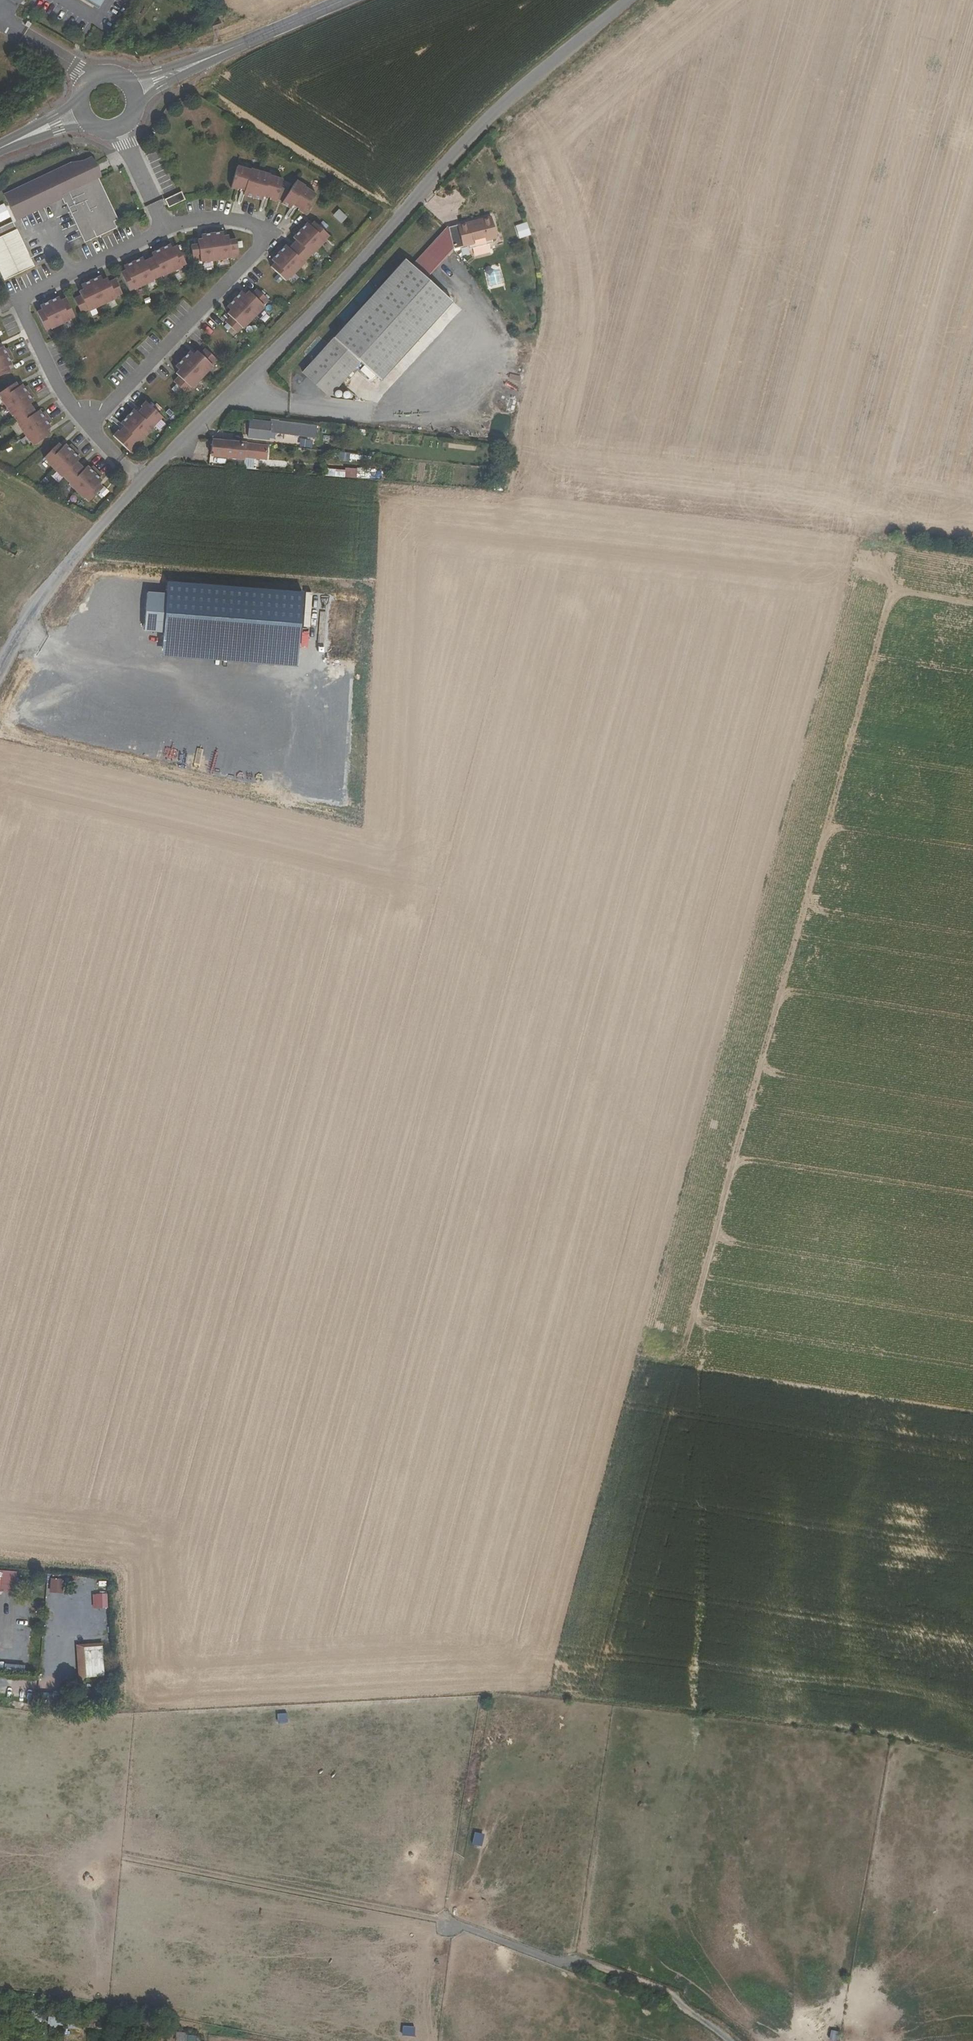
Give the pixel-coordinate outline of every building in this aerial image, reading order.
[(220,25),(211,28),(213,33),(221,30),(220,25)] [(3,200),(16,226),(55,207),(62,204),(64,209),(65,208),(85,247),(96,242),(116,233),(113,226),(117,224),(95,177),(91,173),(84,172),(82,166),(72,171),(70,167),(3,200)] [(260,177),(237,170),(231,192),(238,194),(239,190),(245,192),(243,199),(253,202),(262,205),(264,198),(271,200),(270,204),(277,206),(283,184),(260,177)] [(296,186),(282,207),(290,213),(294,207),(300,211),(298,214),(304,218),(316,198),(296,186)] [(181,196),(165,204),(169,212),(185,204),(181,196)] [(497,239),(492,216),(459,223),(459,224),(449,226),(453,248),(469,245),(470,248),(492,244),(491,240),(497,239)] [(318,251),(329,240),(318,229),(314,226),(310,230),(307,227),(305,230),(302,227),(297,232),(293,236),(296,239),(293,242),(296,245),(293,248),(289,252),(286,249),(283,252),(281,249),(276,254),(272,259),(274,262),(272,264),(275,267),(271,271),(275,275),(286,285),(297,274),(307,263),(318,251)] [(415,263),(429,276),(453,248),(449,226),(415,263)] [(34,271),(17,235),(16,235),(13,237),(9,229),(0,233),(0,278),(4,286),(34,271)] [(198,249),(191,250),(193,266),(200,265),(201,266),(216,264),(231,262),(231,260),(239,259),(236,244),(229,245),(228,240),(224,241),(223,236),(219,237),(218,233),(212,234),(205,235),(206,239),(202,239),(202,244),(198,244),(198,249)] [(172,275),(186,269),(179,255),(177,250),(172,253),(170,249),(167,250),(165,247),(160,250),(154,253),(155,256),(152,258),(156,266),(151,268),(146,271),(142,262),(139,264),(137,260),(131,263),(125,266),(127,269),(124,271),(126,275),(120,277),(123,282),(129,296),(144,289),(158,282),(172,275)] [(415,263),(405,255),(300,372),(329,398),(362,362),(380,378),(452,297),(429,276),(415,263)] [(74,303),(81,318),(88,315),(102,309),(116,302),(116,301),(122,298),(115,284),(109,287),(107,283),(103,285),(101,281),(97,282),(95,279),(89,282),(83,285),(85,288),(81,290),(83,294),(79,297),(81,300),(74,303)] [(231,321),(226,326),(237,338),(242,332),(243,333),(253,321),(264,310),(263,310),(269,304),(257,293),(252,299),(249,296),(245,299),(242,296),(239,299),(236,296),(232,301),(227,306),(230,308),(227,311),(231,315),(228,318),(231,321)] [(39,321),(46,335),(60,328),(74,322),(68,308),(66,303),(60,306),(59,302),(55,303),(54,300),(48,303),(42,305),(44,309),(40,311),(42,314),(37,317),(39,321)] [(6,379),(10,376),(8,372),(12,370),(10,366),(13,365),(11,359),(8,353),(4,354),(3,351),(0,352),(0,381),(6,379)] [(186,398),(191,392),(191,393),(202,381),(213,370),(212,370),(217,364),(206,353),(201,358),(197,356),(194,359),(190,356),(188,359),(185,356),(180,361),(176,366),(179,368),(176,371),(179,374),(176,378),(179,381),(174,386),(186,398)] [(0,398),(0,401),(7,412),(16,425),(25,438),(33,451),(46,442),(50,439),(47,435),(51,432),(49,429),(52,427),(48,422),(45,416),(41,418),(39,415),(36,418),(33,413),(30,409),(34,407),(31,404),(35,401),(31,396),(27,390),(24,393),(22,390),(18,392),(15,387),(11,390),(0,398)] [(113,441),(130,456),(146,439),(163,422),(146,406),(141,411),(144,414),(139,419),(134,414),(128,421),(121,429),(126,433),(121,438),(118,436),(113,441)] [(246,436),(269,440),(270,433),(315,439),(316,427),(249,416),(246,436)] [(211,454),(243,457),(242,465),(258,467),(259,458),(264,459),(265,442),(213,438),(211,454)] [(55,452),(44,463),(55,474),(66,485),(78,496),(89,507),(100,496),(103,493),(99,489),(102,486),(100,483),(102,480),(98,476),(93,471),(90,474),(87,471),(85,474),(81,471),(77,467),(80,464),(77,461),(80,458),(75,454),(71,449),(68,452),(65,449),(62,452),(58,449),(55,452)] [(166,593),(147,592),(144,631),(162,632),(160,658),(300,669),(305,592),(167,581),(166,593)] [(15,1592),(16,1575),(0,1573),(0,1591),(15,1592)] [(50,1593),(63,1594),(63,1580),(51,1580),(50,1593)] [(107,1608),(107,1593),(94,1594),(95,1608),(107,1608)] [(102,1643),(77,1645),(79,1680),(105,1678),(102,1643)]
